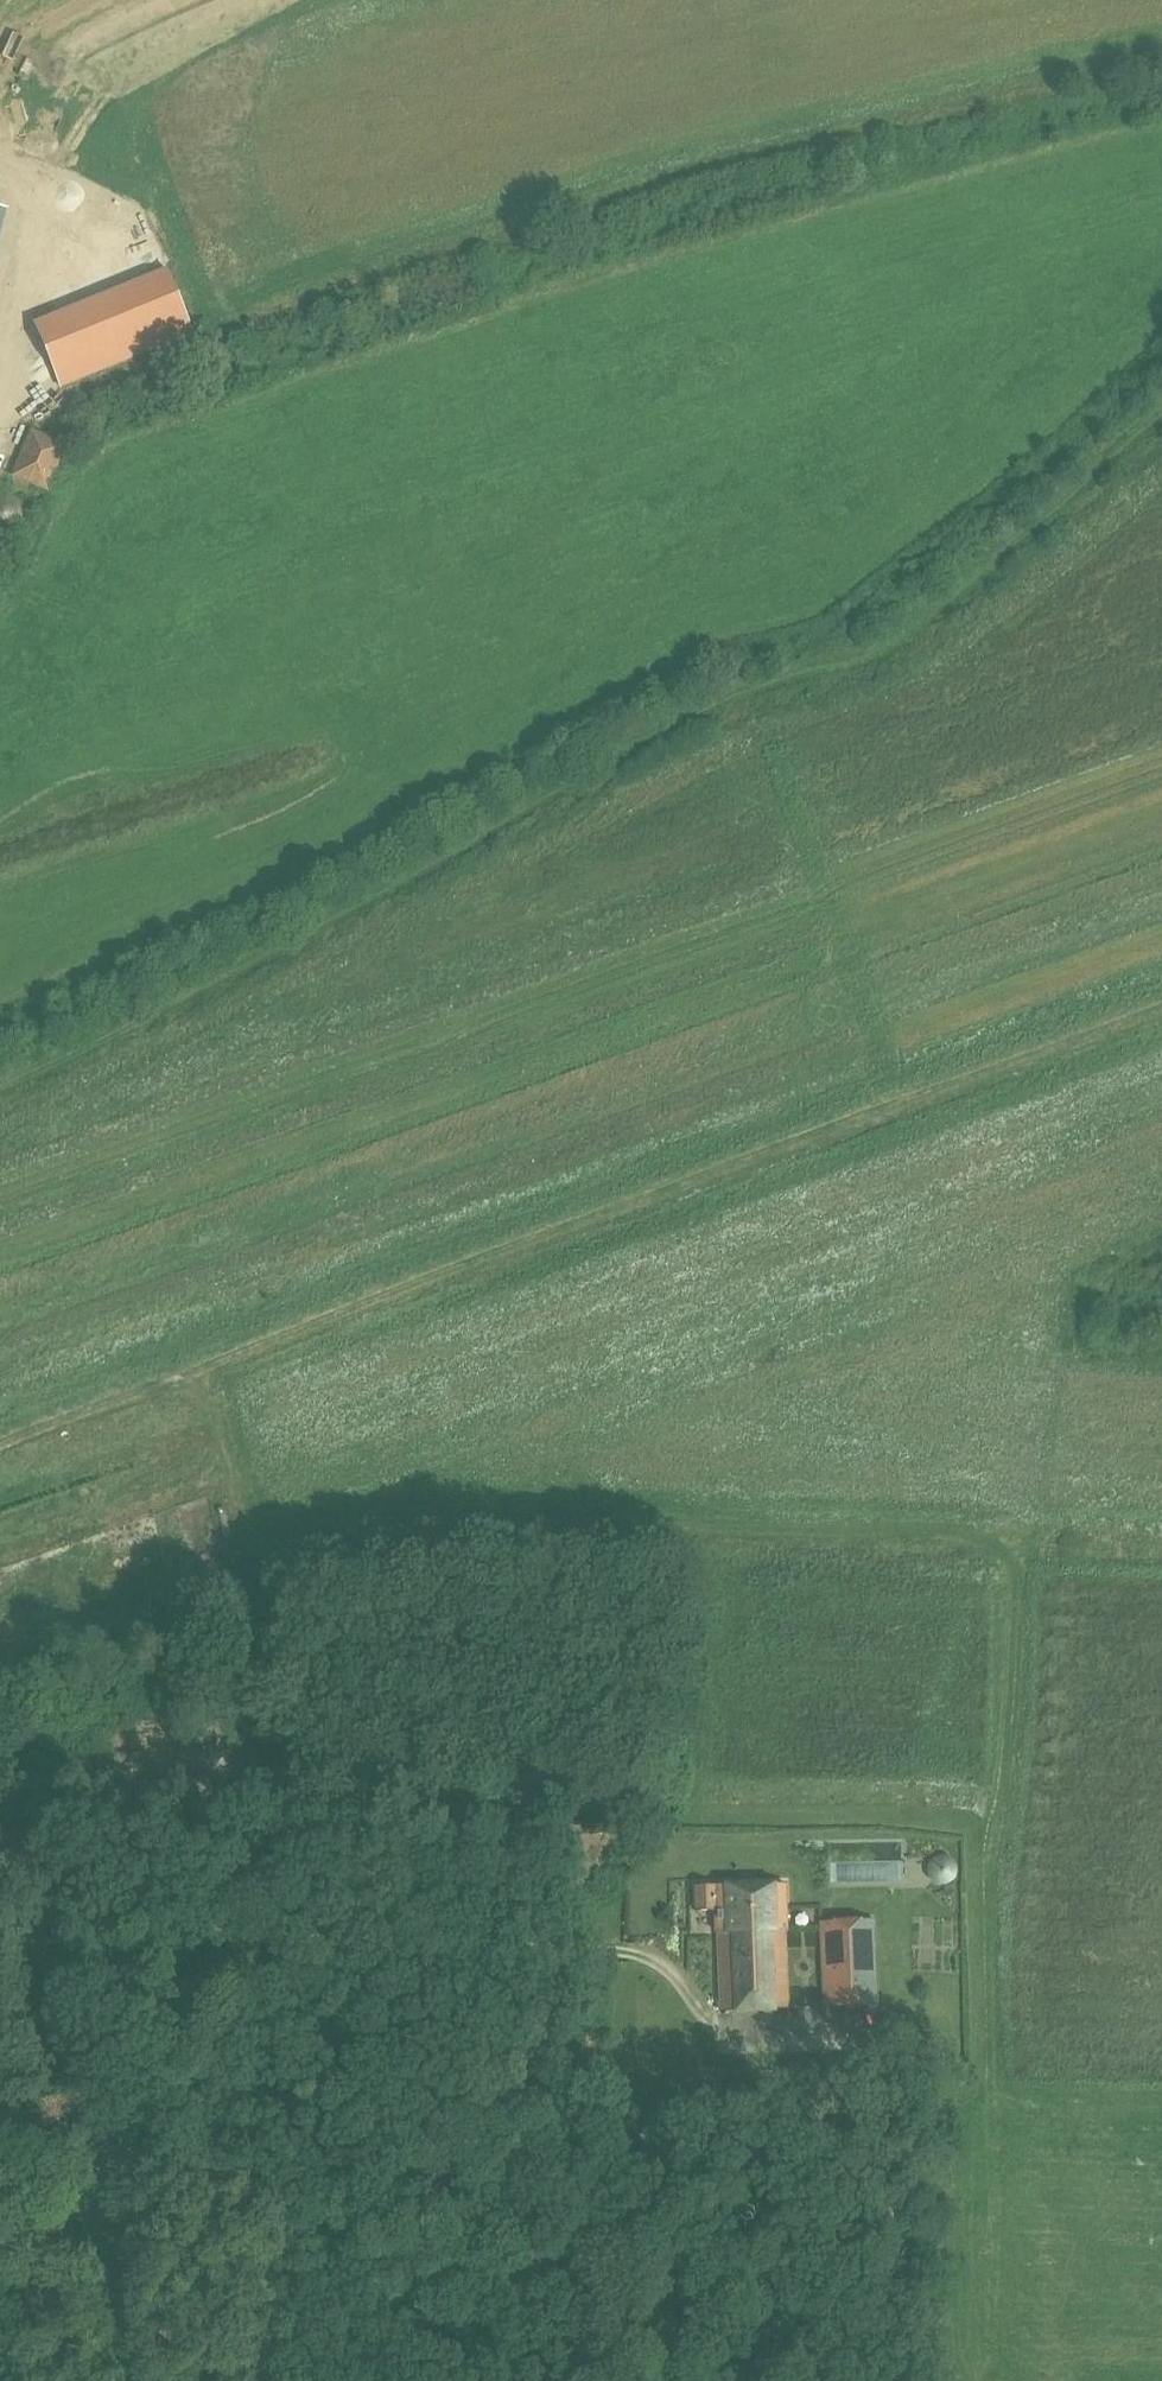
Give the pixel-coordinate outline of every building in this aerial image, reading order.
[(10,477),(49,494),(69,443),(30,428),(10,477)] [(10,531),(17,528),(22,523),(25,517),(25,510),(22,503),(17,498),(11,495),(4,495),(0,497),(0,530),(3,531),(10,531)] [(717,1910),(721,2010),(788,2008),(786,1929),(787,1929),(785,1883),(696,1886),(696,1911),(717,1910)] [(819,1920),(822,2007),(878,2005),(874,1918),(819,1920)] [(634,2289),(644,2310),(655,2305),(646,2284),(634,2289)]
